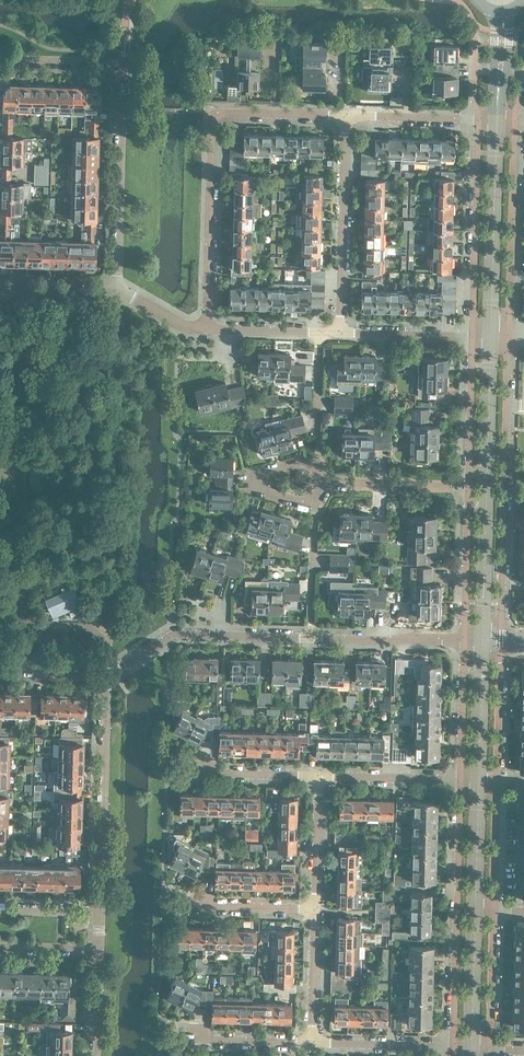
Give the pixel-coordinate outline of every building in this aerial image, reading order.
[(218,34),(217,42),(228,42),(228,34),(218,34)] [(260,40),(238,40),(238,55),(241,55),(241,63),(261,63),(261,57),(261,55),(260,55),(260,40)] [(326,42),(312,42),(304,41),(303,56),(295,56),(295,64),(326,65),(326,64),(326,59),(327,59),(327,57),(325,57),(326,42)] [(391,44),(369,43),(369,58),(363,58),(363,66),(392,67),(392,61),(392,59),(391,59),(391,54),(391,44)] [(438,61),(437,68),(458,69),(458,62),(458,61),(457,61),(457,46),(435,45),(434,61),(438,61)] [(261,63),(241,63),(235,63),(235,70),(237,70),(237,86),(259,86),(259,77),(260,77),(261,70),(260,70),(261,63)] [(326,73),(326,65),(295,64),(295,72),(303,72),(302,87),(324,88),(325,78),(325,73),(326,73)] [(392,73),(392,67),(363,66),(363,79),(368,79),(368,89),(390,90),(390,81),(390,80),(391,75),(392,75),(392,73)] [(458,69),(437,68),(431,68),(431,76),(434,76),(434,91),(441,91),(441,93),(443,93),(443,91),(456,92),(456,77),(457,77),(457,75),(458,69)] [(3,124),(4,124),(17,124),(17,111),(17,109),(18,84),(11,84),(11,83),(10,82),(9,82),(9,81),(8,81),(7,82),(6,83),(5,84),(5,86),(4,86),(4,94),(2,94),(2,102),(4,102),(3,108),(4,108),(4,117),(3,117),(4,117),(4,123),(3,123),(3,124)] [(356,82),(356,101),(390,102),(390,91),(367,90),(367,89),(363,89),(363,82),(356,82)] [(31,109),(32,85),(18,84),(17,109),(31,109)] [(100,111),(100,110),(101,110),(102,106),(100,106),(100,100),(101,100),(101,97),(100,97),(100,89),(99,89),(99,86),(99,85),(98,85),(97,84),(96,84),(95,84),(94,85),(93,86),(93,87),(85,86),(84,113),(84,116),(84,124),(99,125),(98,124),(98,119),(99,119),(98,119),(99,111),(100,111)] [(45,109),(45,85),(32,85),(31,109),(45,109)] [(58,115),(59,86),(45,85),(45,109),(45,114),(58,115)] [(72,115),(73,86),(59,86),(58,115),(72,115)] [(84,116),(84,113),(85,86),(73,86),(72,115),(84,116)] [(99,130),(98,130),(84,130),(84,136),(80,136),(72,136),(72,149),(99,150),(99,136),(98,136),(98,131),(99,131),(99,130)] [(269,153),(270,135),(244,134),(244,146),(243,153),(244,153),(269,153)] [(283,154),(283,135),(270,135),(269,153),(283,154)] [(296,154),(296,135),(283,135),(283,154),(296,154)] [(309,154),(309,136),(296,135),(296,154),(309,154)] [(28,137),(4,136),(3,136),(3,137),(3,142),(1,142),(1,150),(22,151),(23,138),(28,138),(28,137)] [(323,136),(309,136),(309,154),(323,155),(323,148),(323,145),(323,136)] [(388,157),(388,138),(376,138),(375,138),(375,150),(375,156),(388,157)] [(401,157),(401,138),(388,138),(388,157),(401,157)] [(414,157),(415,139),(401,138),(401,157),(414,157)] [(427,158),(428,139),(415,139),(414,157),(414,163),(427,163),(427,158)] [(440,163),(440,158),(441,139),(428,139),(427,158),(427,163),(440,163)] [(454,140),(441,139),(440,158),(454,158),(454,151),(455,151),(455,149),(454,149),(454,140)] [(98,164),(99,150),(72,149),(71,163),(98,164)] [(22,164),(22,151),(1,150),(1,158),(3,158),(2,163),(2,164),(3,164),(3,170),(2,170),(16,171),(16,164),(22,164)] [(98,178),(98,164),(71,163),(71,177),(98,178)] [(303,174),(303,186),(322,186),(322,175),(323,175),(323,174),(323,168),(323,167),(310,167),(309,174),(305,174),(303,174)] [(435,177),(435,190),(453,190),(453,178),(454,178),(455,171),(441,170),(441,177),(436,177),(435,177)] [(253,188),(253,175),(235,175),(234,188),(253,188)] [(21,197),(22,183),(16,182),(16,177),(2,176),(2,177),(3,177),(3,182),(1,182),(1,183),(2,183),(2,189),(0,189),(0,196),(21,197)] [(97,192),(98,178),(71,177),(70,191),(97,192)] [(366,178),(366,179),(365,192),(384,193),(384,179),(366,178)] [(321,200),(322,186),(303,186),(303,200),(321,200)] [(252,201),(253,188),(234,188),(234,201),(252,201)] [(453,204),(453,190),(435,190),(434,203),(453,204)] [(97,206),(97,192),(70,191),(70,205),(97,206)] [(384,206),(384,193),(365,192),(365,205),(384,206)] [(21,197),(0,196),(0,204),(1,204),(1,210),(2,210),(15,210),(14,217),(19,217),(27,217),(27,206),(24,206),(25,197),(21,197)] [(321,213),(321,200),(303,200),(302,212),(321,213)] [(252,202),(252,201),(234,201),(233,214),(252,215),(258,215),(258,203),(252,202)] [(452,216),(453,204),(434,203),(434,216),(452,216)] [(97,219),(97,206),(70,205),(70,218),(78,218),(77,219),(81,219),(81,225),(96,225),(96,219),(97,219)] [(383,219),(384,206),(365,205),(365,218),(383,219)] [(321,226),(321,213),(302,212),(302,226),(321,226)] [(252,215),(233,214),(233,227),(252,228),(252,215)] [(452,230),(452,216),(434,216),(434,217),(428,217),(428,230),(433,230),(433,229),(452,230)] [(15,223),(15,229),(18,229),(19,217),(14,217),(2,217),(1,222),(15,223)] [(383,232),(383,219),(365,218),(364,231),(383,232)] [(14,239),(15,229),(15,223),(1,222),(1,223),(1,228),(1,229),(1,234),(0,234),(2,234),(1,239),(0,239),(0,261),(1,261),(1,264),(1,265),(2,266),(3,266),(4,266),(5,266),(6,265),(6,264),(14,264),(14,240),(14,239)] [(96,231),(95,231),(96,225),(81,225),(81,238),(82,238),(82,240),(81,266),(89,266),(89,267),(89,268),(90,268),(91,269),(92,269),(93,268),(94,268),(94,267),(94,266),(94,264),(96,264),(96,255),(97,256),(97,247),(96,247),(96,242),(95,242),(95,236),(96,236),(95,236),(95,231),(96,231)] [(320,239),(321,226),(302,226),(302,239),(320,239)] [(251,241),(252,228),(233,227),(233,241),(251,241)] [(452,243),(452,230),(433,229),(433,230),(433,242),(452,243)] [(383,245),(383,232),(364,231),(364,245),(383,245)] [(27,264),(28,239),(14,239),(14,240),(14,264),(27,264)] [(40,265),(41,239),(28,239),(27,264),(40,265)] [(53,265),(54,240),(41,239),(40,265),(53,265)] [(320,253),(320,239),(302,239),(301,252),(320,253)] [(67,265),(68,240),(54,240),(53,265),(67,265)] [(82,240),(68,240),(67,265),(81,266),(82,240)] [(251,254),(251,241),(233,241),(232,254),(251,254)] [(451,257),(452,243),(433,242),(433,256),(451,257)] [(382,258),(383,245),(364,245),(364,257),(382,258)] [(320,267),(320,253),(301,252),(301,266),(320,267)] [(251,268),(251,254),(232,254),(232,259),(230,259),(230,267),(232,267),(231,267),(231,268),(231,273),(231,274),(244,275),(244,268),(249,268),(251,268)] [(451,270),(451,257),(433,256),(432,270),(451,270)] [(382,271),(382,258),(364,257),(363,270),(362,270),(362,271),(362,277),(362,278),(375,278),(376,271),(381,271),(382,271)] [(376,309),(376,291),(376,285),(372,285),(372,281),(362,280),(361,298),(361,301),(361,309),(376,309)] [(297,307),(298,283),(284,283),(284,288),(284,307),(297,307)] [(310,297),(310,290),(311,283),(298,283),(297,307),(310,308),(310,297)] [(244,306),(245,287),(230,287),(230,295),(230,297),(230,298),(230,305),(244,306)] [(257,306),(258,288),(245,287),(244,306),(257,306)] [(270,307),(271,288),(258,288),(257,306),(270,307)] [(284,307),(284,288),(271,288),(270,307),(284,307)] [(389,310),(389,291),(376,291),(376,309),(389,310)] [(402,310),(402,292),(389,291),(389,310),(402,310)] [(415,310),(415,292),(402,292),(402,310),(415,310)] [(428,311),(428,292),(415,292),(415,310),(428,311)] [(441,311),(442,300),(442,294),(442,293),(428,292),(428,311),(441,311)] [(273,375),(274,353),(259,353),(258,363),(258,365),(258,375),(273,375)] [(290,354),(274,353),(273,375),(288,375),(289,376),(289,372),(290,364),(290,354)] [(360,377),(360,355),(344,355),(344,365),(343,365),(343,367),(344,367),(344,377),(360,377)] [(376,356),(360,355),(360,377),(375,378),(375,380),(383,381),(383,363),(382,363),(377,363),(376,363),(376,356)] [(446,373),(446,358),(436,357),(434,357),(419,357),(418,373),(424,373),(446,373)] [(305,365),(290,364),(289,372),(305,373),(305,372),(304,372),(304,366),(305,366),(305,365)] [(305,374),(305,373),(289,372),(289,376),(288,375),(288,380),(304,380),(305,379),(304,379),(304,374),(305,374)] [(446,389),(446,374),(446,373),(424,373),(424,389),(419,388),(419,397),(436,397),(436,396),(436,390),(436,389),(446,389)] [(228,389),(226,382),(211,386),(211,384),(206,385),(207,387),(196,390),(198,399),(197,399),(198,402),(201,411),(232,404),(232,406),(247,403),(243,385),(242,386),(236,388),(236,387),(234,388),(228,389)] [(352,395),(352,397),(335,397),(335,398),(335,403),(334,403),(334,404),(352,404),(352,402),(358,403),(358,395),(352,395)] [(357,406),(352,406),(352,404),(334,404),(334,405),(335,405),(335,410),(334,410),(334,412),(352,412),(352,411),(357,411),(357,406)] [(438,425),(429,425),(429,423),(428,423),(429,418),(429,415),(429,410),(429,409),(412,408),(411,425),(416,425),(416,440),(438,441),(438,425)] [(291,434),(289,426),(304,423),(303,422),(302,417),(302,416),(302,415),(273,421),(272,425),(273,428),(278,450),(294,446),(291,434)] [(278,450),(273,428),(272,425),(273,421),(265,423),(267,430),(258,432),(260,441),(260,442),(260,444),(261,444),(263,453),(278,450)] [(304,423),(289,426),(291,434),(305,430),(305,429),(304,423)] [(373,455),(374,448),(375,448),(381,448),(382,431),(374,431),(374,433),(358,433),(358,455),(360,455),(360,456),(367,456),(367,455),(373,455)] [(390,431),(382,431),(381,448),(382,448),(388,448),(388,449),(389,449),(390,431)] [(358,455),(358,433),(343,432),(342,442),(342,445),(342,454),(358,455)] [(437,457),(438,441),(416,440),(415,456),(411,455),(411,463),(430,463),(431,457),(437,457)] [(232,475),(232,469),(233,457),(223,457),(223,456),(220,456),(220,457),(211,456),(210,473),(216,473),(216,480),(232,481),(232,480),(232,475)] [(231,505),(232,481),(216,480),(215,488),(210,488),(209,504),(219,504),(219,505),(221,505),(221,504),(231,505)] [(269,541),(270,536),(277,515),(261,510),(259,519),(258,519),(257,521),(253,520),(248,535),(269,541)] [(355,536),(356,514),(340,513),(340,521),(339,521),(339,523),(340,523),(340,535),(349,536),(349,540),(355,540),(355,536)] [(372,514),(356,514),(355,536),(371,536),(371,539),(378,539),(379,522),(373,522),(373,521),(372,521),(372,514)] [(291,519),(277,515),(270,536),(279,538),(277,545),(298,551),(298,549),(299,544),(300,544),(300,543),(285,539),(288,531),(291,519)] [(414,515),(413,531),(435,532),(435,516),(426,516),(426,515),(423,515),(423,516),(414,515)] [(379,521),(379,522),(378,539),(387,539),(387,522),(386,522),(380,522),(380,521),(379,521)] [(302,536),(288,531),(285,539),(300,543),(302,537),(302,536)] [(435,547),(435,532),(413,531),(413,546),(408,546),(408,562),(425,563),(425,547),(435,547)] [(205,574),(212,553),(197,549),(194,558),(193,560),(194,560),(191,570),(205,574)] [(228,558),(212,553),(205,574),(221,579),(223,572),(224,573),(224,572),(230,574),(235,557),(229,555),(228,558)] [(330,562),(330,563),(348,563),(348,555),(331,555),(331,557),(331,562),(330,562)] [(238,577),(243,561),(243,559),(235,557),(230,574),(231,575),(231,574),(237,576),(237,577),(238,577)] [(348,571),(348,563),(330,563),(331,563),(330,569),(330,571),(348,571)] [(379,565),(379,573),(389,573),(389,565),(379,565)] [(440,584),(431,584),(431,583),(431,577),(432,575),(431,575),(431,570),(432,570),(432,568),(414,567),(414,583),(418,583),(418,599),(440,599),(440,584)] [(77,583),(81,592),(89,589),(85,580),(77,583)] [(267,611),(268,580),(260,580),(260,582),(247,581),(246,595),(245,595),(244,604),(252,604),(252,611),(267,611)] [(283,611),(283,599),(284,591),(299,591),(299,590),(299,585),(299,583),(288,583),(288,580),(268,580),(267,611),(283,611)] [(338,613),(353,613),(354,602),(354,591),(354,583),(332,582),(331,592),(338,592),(338,601),(337,601),(337,603),(338,603),(338,613)] [(77,593),(78,593),(75,587),(66,591),(64,584),(57,586),(59,594),(56,595),(52,588),(46,591),(49,598),(46,599),(48,604),(47,604),(50,611),(51,610),(52,614),(75,604),(76,606),(81,604),(77,593)] [(370,592),(354,591),(354,602),(353,613),(369,614),(369,607),(371,607),(377,607),(377,590),(370,589),(370,592)] [(385,590),(377,590),(377,607),(378,607),(383,607),(385,607),(385,590)] [(299,592),(299,591),(284,591),(283,599),(299,599),(299,597),(299,592)] [(439,615),(440,599),(418,599),(418,615),(427,615),(427,616),(430,616),(430,615),(439,615)] [(212,695),(210,695),(210,700),(216,700),(216,704),(220,705),(224,705),(224,691),(224,674),(217,673),(217,667),(218,667),(218,665),(217,665),(217,658),(194,657),(194,659),(185,659),(185,665),(184,674),(185,674),(185,678),(217,679),(217,690),(213,690),(212,695)] [(245,679),(245,658),(245,660),(241,659),(241,658),(231,658),(231,679),(245,679)] [(259,659),(245,658),(245,679),(259,680),(259,659)] [(286,680),(287,660),(286,659),(286,661),(283,661),(283,659),(273,659),(272,680),(286,680)] [(301,660),(287,660),(286,680),(300,681),(301,660)] [(328,682),(329,661),(314,660),(314,681),(328,682)] [(343,661),(329,661),(328,682),(338,682),(338,687),(349,687),(349,668),(343,667),(343,661)] [(370,683),(371,662),(356,661),(356,682),(370,683)] [(385,662),(371,662),(370,683),(384,683),(385,662)] [(440,679),(440,664),(430,663),(428,663),(425,663),(417,663),(416,678),(418,678),(440,679)] [(440,690),(440,679),(418,678),(417,704),(439,705),(440,694),(440,690)] [(15,716),(16,693),(11,693),(10,692),(5,692),(4,692),(3,693),(1,693),(0,716),(15,716)] [(35,715),(35,694),(30,694),(25,694),(24,692),(18,692),(17,693),(16,693),(15,716),(29,717),(29,714),(35,715)] [(55,718),(55,694),(54,693),(48,693),(47,694),(42,694),(35,694),(35,715),(41,715),(41,717),(55,718)] [(68,718),(69,695),(68,695),(67,693),(62,693),(61,695),(55,694),(55,718),(68,718)] [(74,695),(69,695),(68,718),(83,718),(83,716),(84,716),(85,716),(86,715),(87,714),(87,713),(87,712),(87,711),(86,710),(86,709),(85,709),(84,708),(83,708),(83,703),(86,703),(86,695),(82,695),(81,694),(75,694),(74,695)] [(348,709),(349,696),(346,695),(346,702),(338,701),(338,708),(348,709)] [(349,695),(349,696),(348,709),(359,709),(359,702),(355,702),(355,695),(354,695),(354,696),(349,696),(349,695)] [(379,702),(379,709),(390,709),(391,696),(390,696),(390,697),(384,696),(384,703),(379,702)] [(187,735),(196,717),(184,711),(186,708),(181,705),(182,705),(182,704),(181,705),(180,705),(179,706),(178,707),(177,707),(176,708),(175,709),(175,711),(174,712),(174,713),(173,714),(173,716),(173,717),(173,718),(174,717),(178,719),(174,729),(187,735)] [(439,716),(439,705),(417,704),(416,730),(439,731),(439,720),(440,716),(439,716)] [(199,741),(203,734),(208,723),(196,717),(187,735),(199,741)] [(398,731),(398,723),(390,722),(390,731),(393,731),(398,731)] [(213,723),(208,723),(203,734),(206,735),(206,737),(207,737),(212,737),(213,737),(213,723)] [(299,747),(305,748),(306,723),(299,723),(299,733),(286,733),(285,754),(286,754),(287,755),(292,755),(293,754),(299,754),(299,747)] [(330,755),(330,735),(317,735),(318,724),(311,723),(310,748),(316,748),(316,754),(330,755)] [(438,742),(439,731),(416,730),(416,757),(438,757),(438,746),(439,746),(439,742),(438,742)] [(232,752),(233,732),(220,731),(219,737),(219,752),(221,752),(221,753),(226,753),(227,752),(232,752)] [(245,753),(246,732),(233,732),(232,752),(234,752),(234,754),(239,754),(240,752),(245,753)] [(259,753),(259,732),(246,732),(245,753),(247,753),(248,754),(253,754),(253,753),(259,753)] [(272,753),(272,733),(259,732),(259,753),(260,753),(261,754),(266,754),(266,753),(272,753)] [(285,754),(286,733),(272,733),(272,753),(273,753),(274,755),(279,755),(279,753),(285,754)] [(382,734),(382,736),(370,736),(369,756),(382,756),(382,761),(383,761),(388,761),(389,761),(390,734),(382,734)] [(0,735),(0,756),(8,756),(9,743),(9,736),(0,735)] [(343,743),(343,735),(330,735),(330,755),(342,755),(343,743)] [(356,755),(356,736),(343,735),(343,743),(342,755),(356,755)] [(83,737),(61,736),(61,737),(59,737),(59,757),(82,757),(82,753),(84,752),(84,746),(83,745),(83,743),(82,743),(82,737),(83,737)] [(369,756),(370,736),(356,736),(356,755),(369,756)] [(8,756),(0,756),(0,770),(8,770),(8,756)] [(82,758),(82,757),(59,757),(58,771),(82,771),(82,766),(83,765),(83,760),(82,758)] [(82,772),(82,771),(58,771),(58,784),(60,784),(60,790),(53,790),(53,791),(81,792),(81,791),(81,785),(82,780),(83,779),(83,773),(82,772)] [(81,797),(81,792),(53,791),(53,801),(57,802),(57,811),(81,811),(81,810),(82,809),(82,803),(81,802),(81,797)] [(193,812),(194,795),(181,795),(180,817),(193,817),(193,812)] [(206,812),(207,795),(194,795),(193,812),(206,812)] [(219,812),(220,796),(207,795),(206,812),(219,812)] [(233,813),(233,796),(220,796),(219,812),(219,818),(233,818),(233,813)] [(246,813),(246,796),(233,796),(233,813),(246,813)] [(259,797),(246,796),(246,813),(259,813),(259,797)] [(280,797),(280,811),(296,811),(297,798),(280,797)] [(353,816),(354,799),(340,799),(340,815),(353,816)] [(366,816),(367,800),(354,799),(353,816),(366,816)] [(379,816),(380,800),(367,800),(366,816),(379,816)] [(393,817),(393,800),(380,800),(379,816),(393,817)] [(414,801),(414,827),(436,828),(436,817),(437,817),(437,813),(436,812),(437,801),(414,801)] [(81,816),(81,811),(57,811),(57,824),(58,825),(80,825),(80,824),(82,823),(82,817),(81,816)] [(296,824),(296,811),(280,811),(279,824),(296,824)] [(296,837),(296,824),(279,824),(279,836),(296,837)] [(80,829),(80,825),(58,825),(57,844),(80,845),(79,845),(80,839),(80,837),(81,836),(82,831),(80,829)] [(436,839),(436,828),(414,827),(413,853),(435,854),(436,843),(436,839)] [(258,840),(259,829),(245,829),(245,840),(258,840)] [(295,850),(296,837),(279,836),(278,850),(279,850),(279,857),(299,858),(299,857),(299,851),(300,851),(295,850)] [(183,869),(192,850),(194,846),(177,838),(174,844),(178,846),(170,863),(183,869)] [(363,851),(359,851),(359,845),(355,845),(355,844),(348,844),(335,844),(335,846),(339,846),(339,863),(356,864),(362,864),(363,851)] [(79,847),(65,847),(65,855),(65,865),(66,865),(65,887),(79,888),(79,875),(80,875),(81,875),(82,874),(83,874),(84,873),(84,872),(84,870),(84,869),(84,868),(83,868),(83,867),(82,867),(81,867),(81,866),(80,866),(79,866),(79,865),(72,865),(72,855),(79,855),(79,854),(79,848),(79,847)] [(198,870),(201,865),(205,856),(203,856),(192,850),(183,869),(196,875),(196,873),(198,875),(200,871),(198,870)] [(435,865),(435,854),(413,853),(412,880),(435,880),(435,869),(436,865),(435,865)] [(209,870),(210,856),(205,856),(201,865),(203,866),(203,870),(209,870)] [(242,886),(242,869),(243,863),(230,862),(230,869),(229,886),(242,886)] [(11,864),(0,863),(0,886),(2,886),(3,887),(8,887),(9,886),(10,886),(11,864)] [(281,863),(281,870),(281,887),(294,887),(295,863),(281,863)] [(362,864),(356,864),(339,863),(338,877),(362,878),(362,864)] [(24,886),(24,864),(11,864),(10,886),(11,886),(12,887),(17,887),(18,886),(24,886)] [(37,887),(38,864),(24,864),(24,886),(25,886),(26,887),(30,887),(32,886),(37,887)] [(51,887),(52,865),(38,864),(37,887),(43,887),(44,888),(49,888),(50,887),(51,887)] [(66,865),(65,865),(52,865),(51,887),(52,887),(53,888),(58,888),(59,887),(65,887),(66,865)] [(230,869),(216,869),(216,870),(215,885),(229,886),(230,869)] [(255,886),(255,870),(242,869),(242,886),(255,886)] [(268,887),(268,870),(255,870),(255,886),(268,887)] [(281,887),(281,870),(268,870),(268,887),(281,887)] [(362,890),(362,878),(338,877),(338,889),(355,889),(362,890)] [(354,899),(355,889),(338,889),(338,903),(357,904),(357,899),(354,899)] [(431,892),(411,892),(411,906),(429,906),(431,906),(431,899),(431,898),(429,898),(429,893),(431,893),(431,892)] [(390,909),(391,897),(383,897),(383,902),(376,902),(376,908),(390,909)] [(429,912),(429,906),(411,906),(411,919),(429,920),(430,920),(430,919),(430,912),(429,912)] [(337,918),(337,931),(353,932),(359,932),(359,919),(337,918)] [(428,925),(429,920),(411,919),(410,933),(430,933),(430,926),(430,925),(428,925)] [(516,948),(523,948),(523,922),(516,922),(516,933),(516,937),(516,938),(516,948)] [(189,945),(190,928),(177,928),(177,945),(189,945)] [(203,945),(203,929),(190,928),(189,945),(203,945)] [(216,952),(217,929),(203,929),(203,945),(203,952),(216,952)] [(230,946),(230,929),(217,929),(216,952),(229,953),(230,946)] [(241,936),(242,930),(230,929),(230,946),(241,946),(241,936)] [(256,930),(242,930),(241,936),(241,946),(255,947),(256,930)] [(293,931),(277,931),(269,930),(269,938),(269,944),(276,944),(293,944),(293,931)] [(353,945),(353,932),(337,931),(336,944),(353,945)] [(410,945),(410,972),(432,972),(432,961),(433,961),(433,957),(432,957),(433,946),(417,945),(418,939),(411,939),(410,945)] [(292,958),(293,944),(276,944),(276,957),(292,958)] [(360,945),(353,945),(336,944),(336,957),(353,958),(359,958),(360,945)] [(516,948),(516,959),(515,959),(515,963),(515,974),(523,974),(523,948),(516,948)] [(172,955),(172,964),(180,965),(180,956),(172,955)] [(292,970),(292,958),(276,957),(275,970),(292,970)] [(352,971),(353,958),(336,957),(336,971),(345,971),(352,971)] [(14,995),(14,972),(9,972),(9,970),(2,970),(2,971),(1,971),(1,994),(14,995)] [(28,995),(28,972),(22,972),(22,970),(16,970),(16,972),(14,972),(14,995),(28,995)] [(292,984),(292,970),(275,970),(275,983),(281,983),(292,984)] [(41,995),(42,972),(41,972),(41,971),(34,971),(34,972),(28,972),(28,995),(41,995)] [(54,1002),(55,973),(54,973),(55,971),(48,971),(48,973),(42,972),(41,995),(41,1001),(54,1002)] [(432,983),(432,972),(410,972),(409,998),(431,998),(432,987),(432,983)] [(69,995),(69,985),(69,983),(71,983),(71,976),(69,976),(69,973),(55,973),(54,1002),(61,1002),(61,995),(69,995)] [(515,974),(515,985),(514,986),(514,989),(515,990),(514,1000),(523,1001),(523,974),(515,974)] [(178,1003),(188,983),(175,977),(166,996),(175,1000),(175,1001),(178,1003)] [(194,1004),(197,998),(201,989),(188,983),(178,1003),(179,1003),(179,1002),(192,1008),(193,1007),(194,1008),(196,1004),(194,1004)] [(201,989),(197,998),(199,999),(199,1004),(200,1004),(200,1003),(206,1004),(206,990),(201,990),(201,989)] [(76,995),(69,995),(61,995),(61,1002),(61,1003),(75,1004),(76,995)] [(432,1009),(431,1009),(431,998),(409,998),(408,1024),(416,1024),(416,1029),(428,1030),(428,1024),(431,1024),(431,1013),(432,1009)] [(514,1000),(514,1011),(513,1015),(514,1016),(514,1027),(523,1027),(523,1001),(514,1000)] [(226,1002),(213,1002),(212,1002),(212,1004),(212,1019),(225,1019),(226,1002)] [(238,1019),(239,1003),(226,1002),(225,1019),(238,1019)] [(348,1022),(348,1006),(349,1003),(335,1002),(334,1022),(348,1022)] [(75,1011),(75,1004),(61,1003),(61,1011),(75,1011)] [(251,1020),(252,1003),(239,1003),(238,1019),(251,1020)] [(264,1020),(265,1003),(252,1003),(251,1020),(264,1020)] [(278,1021),(278,1004),(265,1003),(264,1020),(278,1021)] [(291,1004),(278,1004),(278,1021),(291,1021),(291,1004)] [(361,1023),(361,1006),(348,1006),(348,1022),(361,1023)] [(374,1023),(374,1007),(361,1006),(361,1023),(374,1023)] [(388,1007),(374,1007),(374,1023),(387,1023),(388,1007)] [(75,1019),(75,1011),(61,1011),(61,1019),(75,1019)] [(60,1030),(60,1024),(60,1023),(45,1023),(26,1023),(26,1030),(45,1030),(45,1029),(51,1029),(51,1043),(48,1043),(48,1045),(71,1045),(72,1038),(73,1037),(73,1033),(72,1032),(72,1030),(60,1030)] [(71,1045),(48,1045),(48,1046),(51,1046),(50,1055),(73,1055),(73,1053),(71,1052),(71,1045)]
